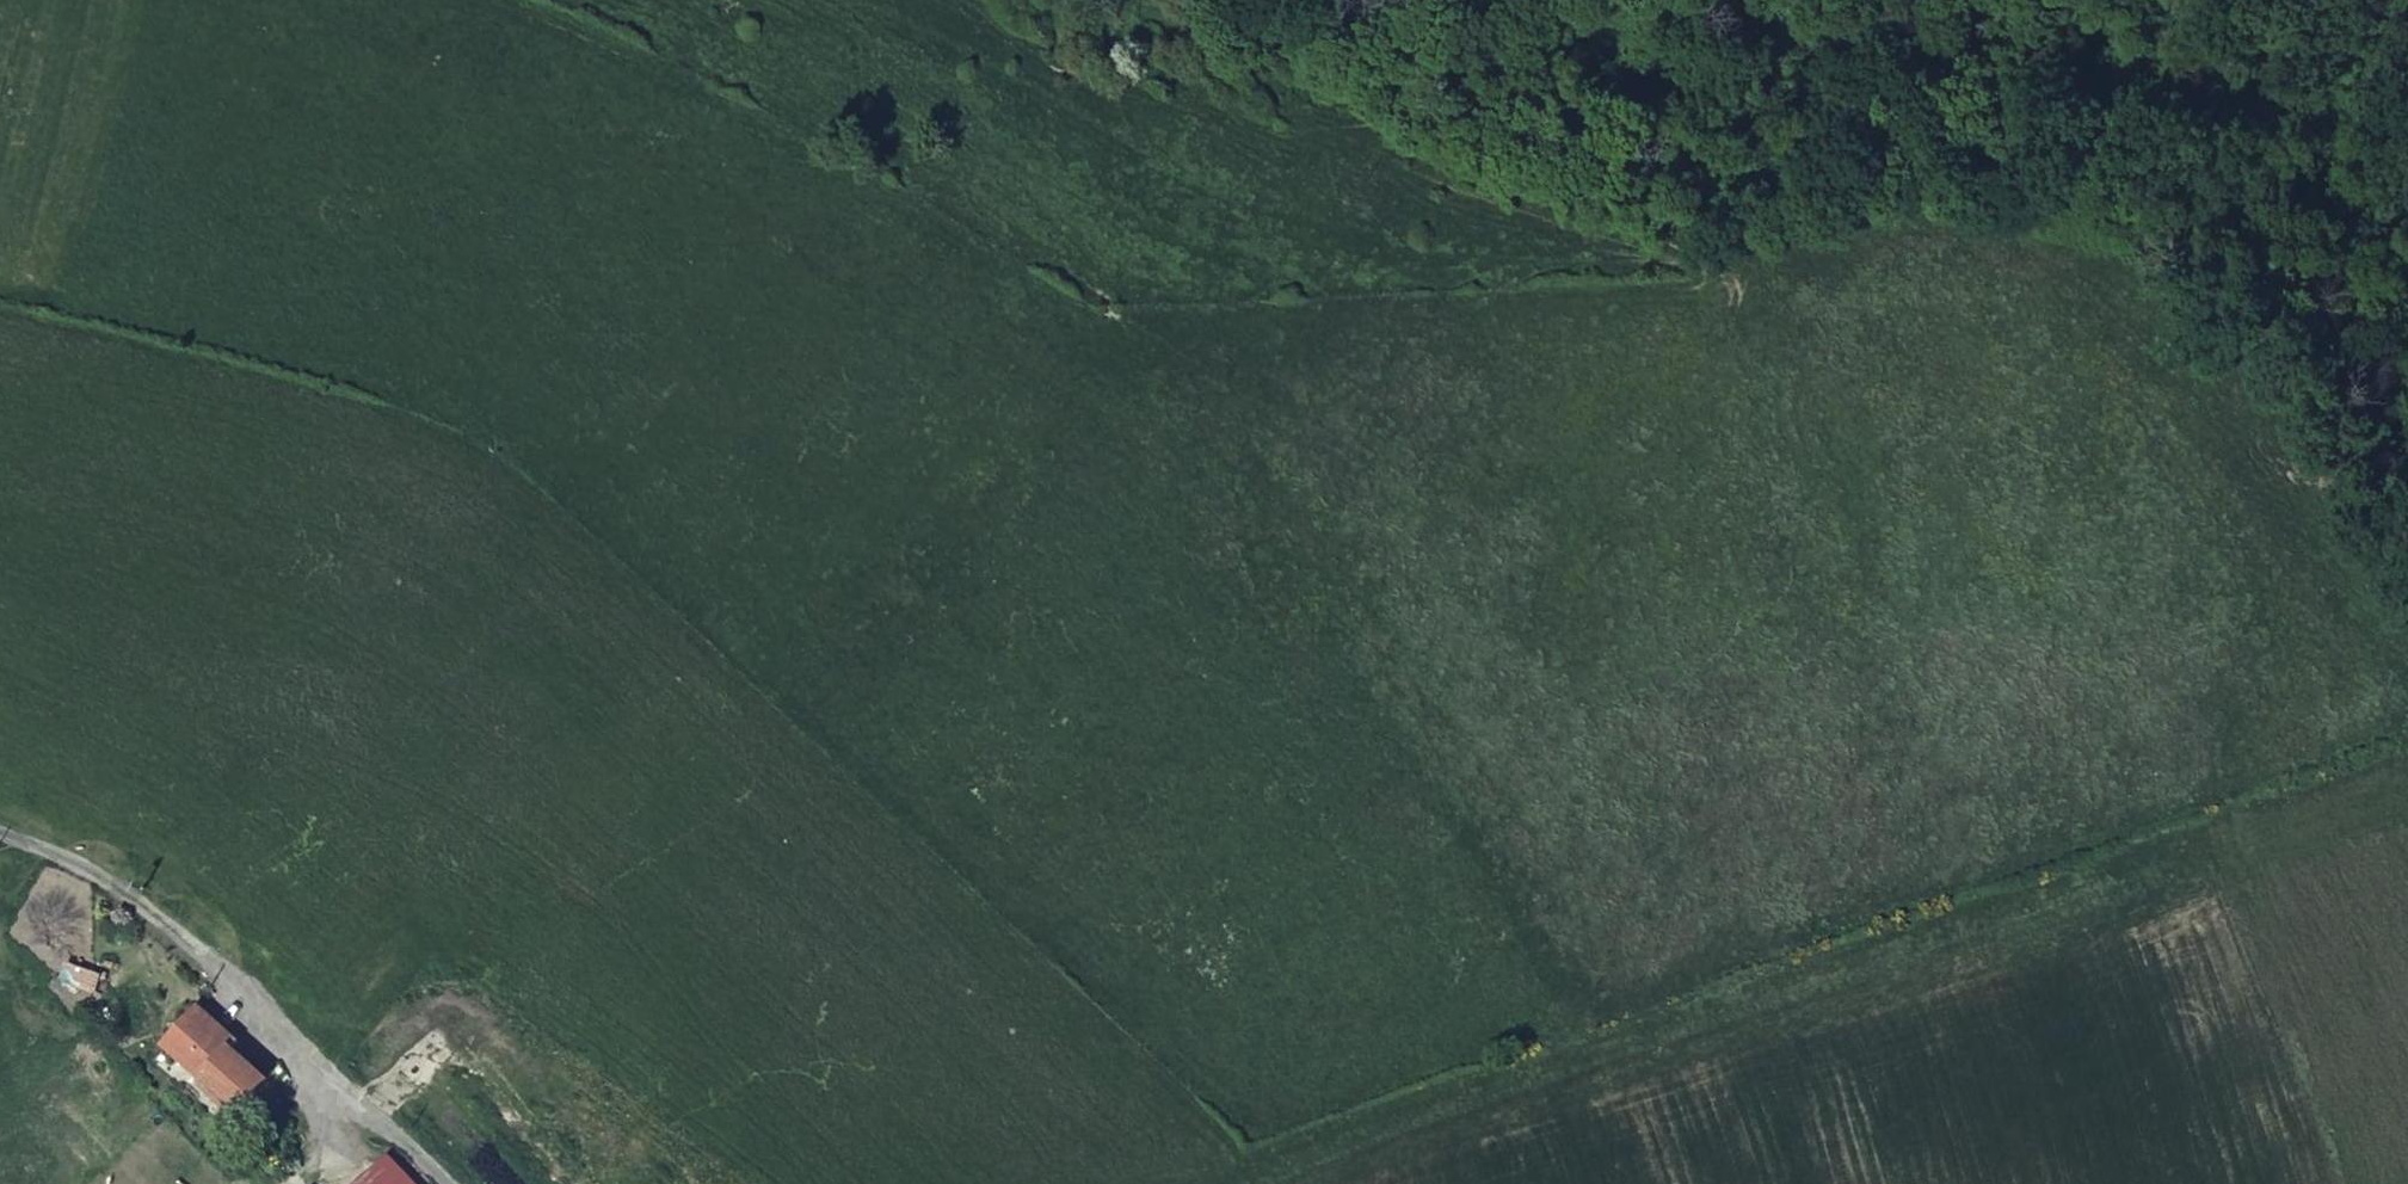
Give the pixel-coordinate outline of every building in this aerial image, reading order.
[(237,1037),(200,1005),(167,1044),(240,1106),(266,1077),(229,1046),(237,1037)] [(391,1163),(369,1183),(411,1183),(391,1163)]
